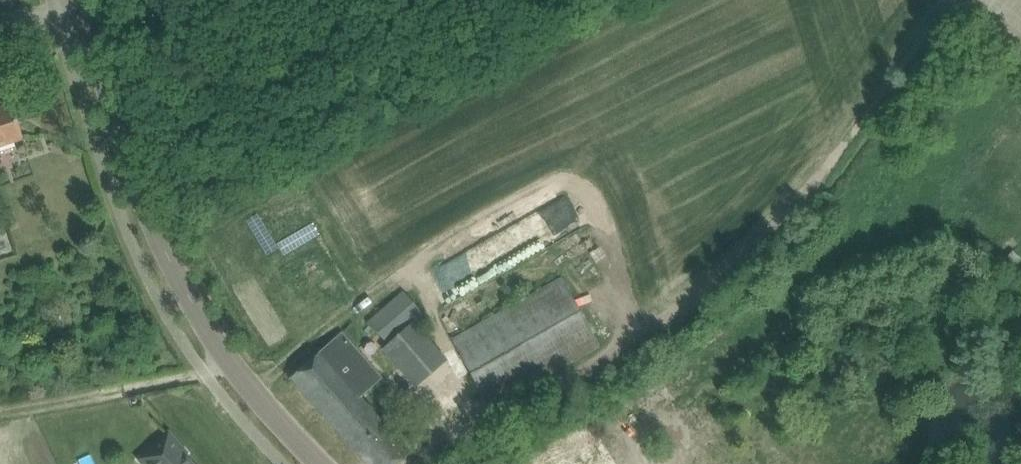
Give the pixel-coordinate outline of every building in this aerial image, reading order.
[(5,145),(24,138),(13,105),(0,110),(0,146),(5,145)] [(547,205),(559,227),(577,218),(566,195),(547,205)] [(484,320),(451,338),(491,408),(601,346),(562,276),(509,306),(484,320)] [(404,291),(368,321),(388,345),(382,350),(416,388),(448,362),(415,322),(423,315),(404,291)] [(291,378),(367,463),(399,463),(411,453),(361,397),(382,379),(342,333),(306,364),(291,378)] [(600,424),(619,420),(616,408),(597,413),(600,424)] [(138,459),(142,463),(194,463),(186,455),(189,453),(170,431),(138,459)]
